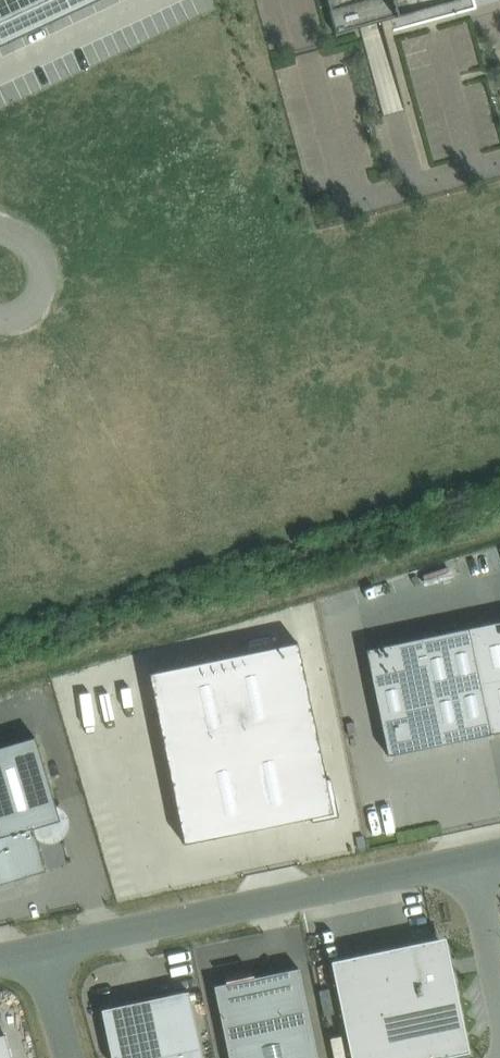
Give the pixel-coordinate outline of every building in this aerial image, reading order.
[(98,0),(0,0),(0,46),(98,0)] [(335,33),(458,0),(326,0),(335,33)] [(365,648),(387,755),(490,733),(499,731),(499,621),(468,628),(468,626),(365,648)] [(299,641),(148,672),(183,844),(311,817),(312,821),(338,815),(331,777),(327,777),(299,641)] [(45,869),(33,828),(60,820),(35,736),(0,746),(0,883),(45,869)] [(363,834),(356,835),(359,848),(366,846),(363,834)] [(331,960),(351,1057),(437,1057),(452,1055),(456,1053),(459,1051),(463,1047),(465,1043),(465,1038),(465,1034),(454,982),(450,983),(448,976),(445,962),(450,961),(450,959),(448,953),(447,950),(444,946),(441,943),(436,941),(435,940),(432,940),(428,940),(331,960)] [(299,967),(214,985),(229,1057),(318,1057),(299,967)] [(188,990),(123,1004),(106,1027),(112,1057),(202,1057),(188,990)] [(4,1033),(0,1034),(0,1057),(11,1057),(4,1033)]
